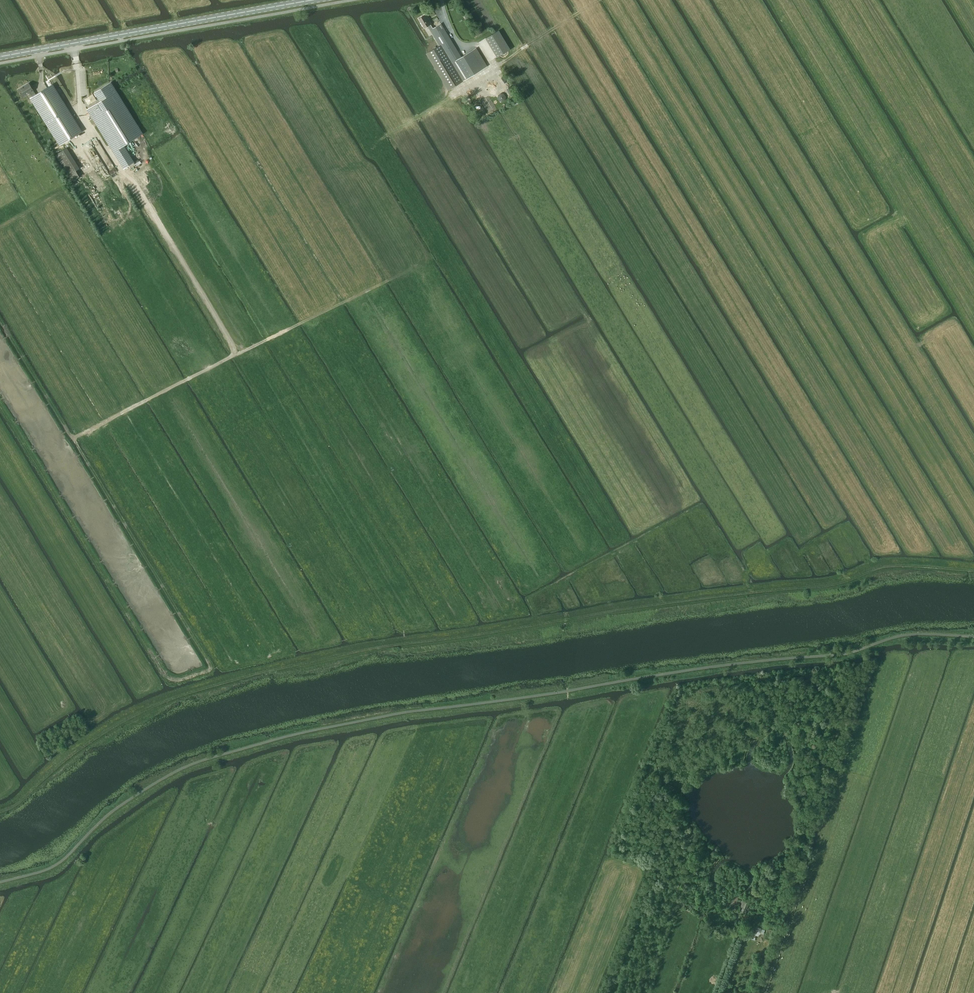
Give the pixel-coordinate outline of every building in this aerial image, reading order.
[(427,26),(430,24),(431,24),(426,14),(418,18),(424,28),(427,26)] [(433,28),(430,24),(427,26),(439,45),(441,44),(463,80),(487,66),(476,48),(461,57),(441,23),(433,28)] [(500,55),(510,49),(498,30),(488,36),(485,38),(497,57),(500,55)] [(463,80),(441,44),(439,45),(429,52),(426,53),(448,90),(463,80)] [(97,103),(87,109),(124,168),(133,162),(123,145),(142,134),(123,103),(110,82),(94,92),(100,101),(97,103)] [(32,97),(36,95),(29,83),(18,90),(22,97),(29,93),(32,97)] [(32,97),(31,98),(60,145),(81,132),(52,84),(36,95),(32,97)] [(79,169),(66,148),(56,155),(68,176),(79,169)] [(747,909),(751,896),(747,895),(745,901),(742,900),(740,907),(742,907),(741,911),(741,913),(745,914),(746,909),(747,909)]
